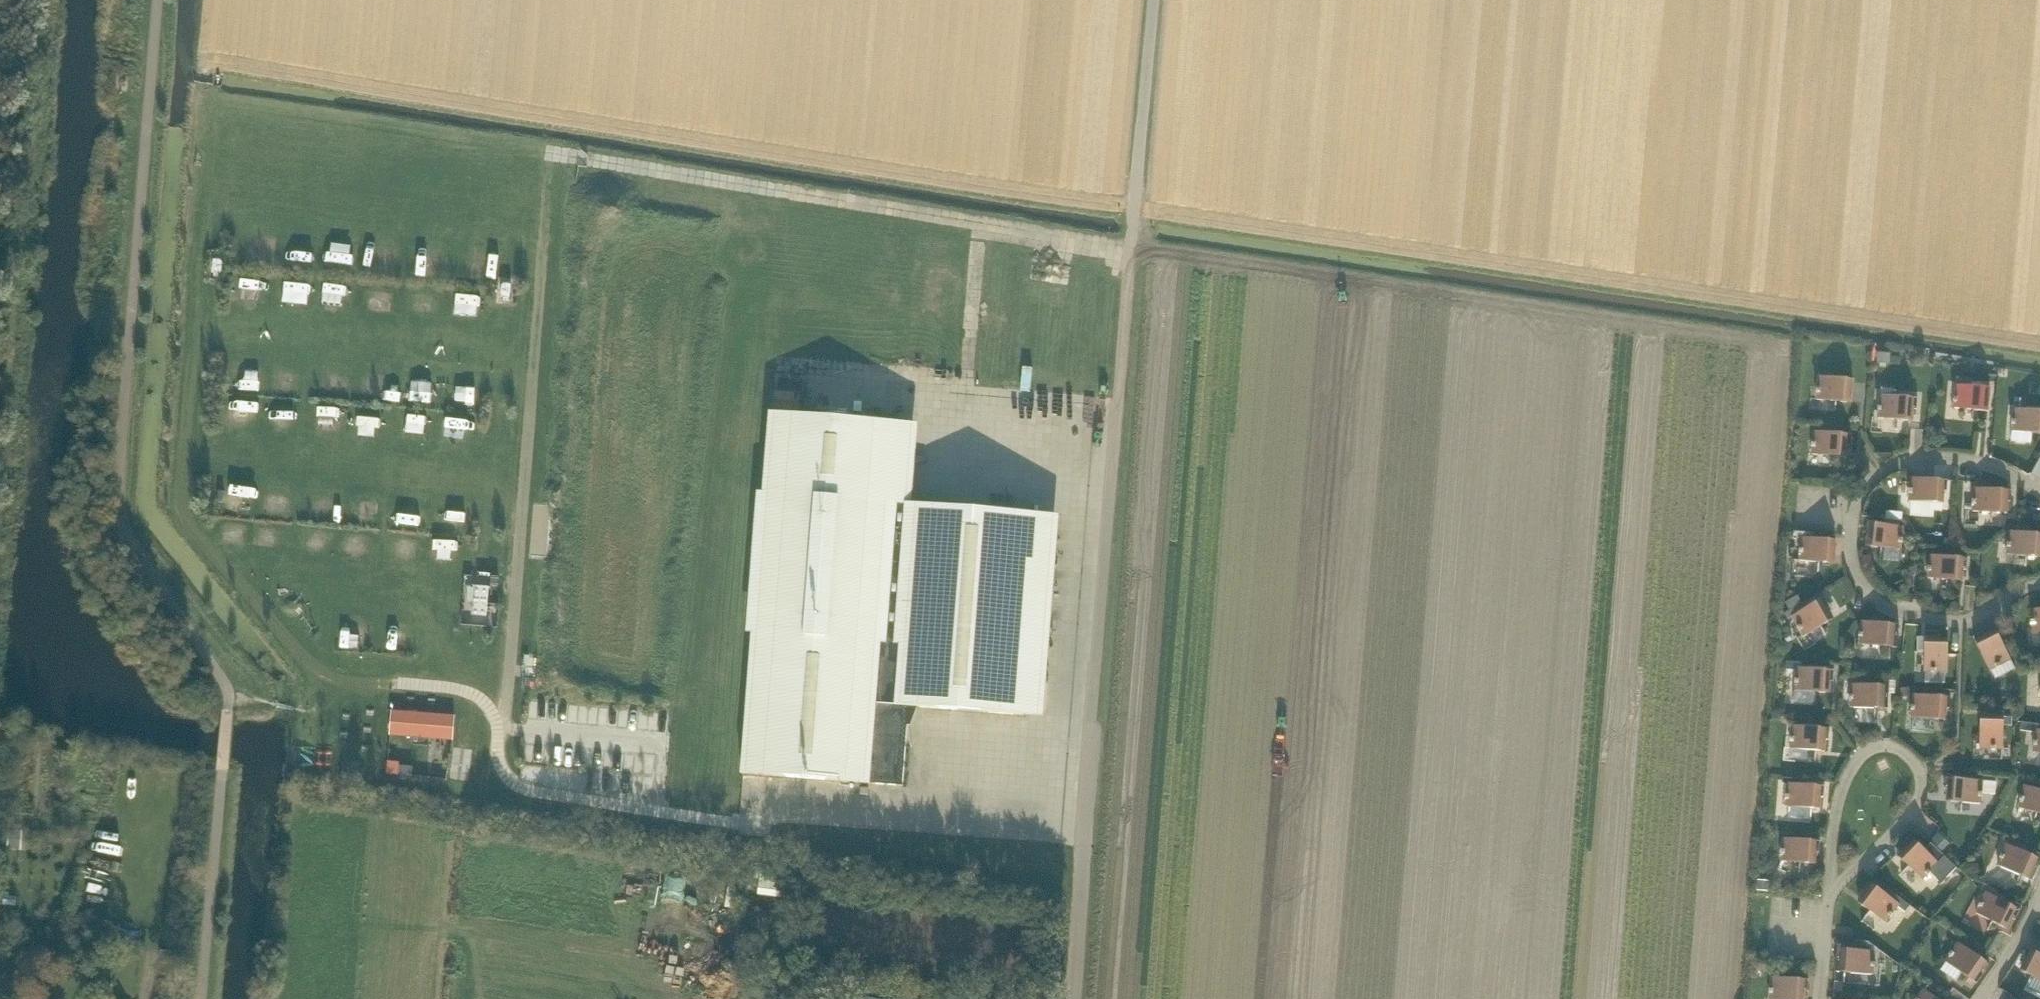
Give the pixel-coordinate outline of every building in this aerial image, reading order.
[(1834,378),(1834,375),(1822,374),(1821,377),(1819,377),(1818,389),(1816,389),(1816,393),(1818,393),(1817,400),(1847,402),(1847,397),(1851,398),(1853,380),(1834,378)] [(1968,386),(1969,379),(1958,378),(1957,385),(1956,385),(1955,397),(1954,397),(1954,401),(1955,401),(1954,408),(1984,411),(1985,406),(1989,406),(1990,388),(1968,386)] [(1892,396),(1893,390),(1882,389),(1881,395),(1880,407),(1878,407),(1878,411),(1879,411),(1879,418),(1909,421),(1909,416),(1913,416),(1914,409),(1917,409),(1918,399),(1892,396)] [(2014,409),(2013,420),(2012,420),(2011,424),(2013,424),(2011,441),(2030,443),(2031,443),(2032,433),(2039,434),(2039,411),(2014,409)] [(899,423),(772,413),(770,413),(742,773),(903,786),(909,709),(916,709),(916,707),(1025,715),(1040,514),(893,503),(899,423)] [(1829,433),(1829,428),(1815,427),(1814,443),(1812,443),(1812,447),(1813,447),(1813,455),(1842,457),(1843,452),(1847,452),(1847,445),(1851,446),(1852,435),(1829,433)] [(1948,492),(1948,481),(1911,478),(1910,490),(1909,490),(1909,494),(1910,494),(1910,501),(1944,503),(1944,491),(1948,492)] [(1991,489),(1992,483),(1977,482),(1976,489),(1974,488),(1974,500),(1972,500),(1972,504),(1973,504),(1973,511),(2007,513),(2008,501),(2011,502),(2012,491),(1991,489)] [(1902,527),(1902,522),(1885,520),(1885,525),(1870,523),(1868,541),(1871,541),(1871,547),(1901,550),(1902,543),(1903,543),(1903,539),(1902,539),(1903,527),(1902,527)] [(2029,528),(2017,527),(2016,532),(2010,531),(2009,543),(2007,543),(2007,547),(2008,547),(2008,554),(2037,557),(2038,552),(2039,552),(2039,534),(2029,533),(2029,528)] [(1814,539),(1814,533),(1794,532),(1794,539),(1802,540),(1801,549),(1800,549),(1799,553),(1801,553),(1800,561),(1830,563),(1830,558),(1834,558),(1836,540),(1814,539)] [(1967,570),(1968,559),(1931,555),(1930,567),(1928,567),(1928,571),(1929,571),(1929,578),(1958,581),(1959,576),(1963,577),(1964,570),(1967,570)] [(490,586),(475,585),(473,615),(488,616),(490,586)] [(1828,609),(1830,607),(1825,598),(1804,610),(1801,605),(1785,614),(1787,619),(1793,615),(1794,616),(1792,617),(1798,627),(1797,628),(1799,631),(1800,630),(1804,637),(1830,621),(1828,617),(1831,615),(1828,609)] [(2031,610),(2032,622),(2031,622),(2031,626),(2033,626),(2033,633),(2039,632),(2039,609),(2031,610)] [(1897,648),(1899,625),(1862,621),(1861,633),(1859,632),(1859,636),(1860,637),(1860,644),(1897,648)] [(1997,633),(1993,636),(1991,632),(1985,635),(1983,632),(1974,637),(1991,671),(1991,670),(1996,679),(2014,669),(2015,670),(2016,669),(2011,659),(2015,657),(2011,648),(2006,650),(1997,633)] [(1948,672),(1948,635),(1938,634),(1938,638),(1925,637),(1925,671),(1926,671),(1925,682),(1945,683),(1946,672),(1948,672)] [(1834,682),(1834,671),(1797,668),(1796,680),(1795,680),(1795,684),(1796,684),(1795,691),(1825,693),(1826,688),(1830,688),(1830,681),(1834,682)] [(1888,709),(1889,682),(1879,681),(1878,685),(1851,684),(1851,696),(1850,696),(1849,700),(1851,700),(1851,707),(1888,709)] [(1950,709),(1951,698),(1914,695),(1913,706),(1912,706),(1911,710),(1913,710),(1912,718),(1946,721),(1947,709),(1950,709)] [(456,714),(393,708),(391,733),(454,739),(456,714)] [(2003,749),(2004,712),(1993,712),(1993,715),(1986,715),(1986,719),(1981,719),(1980,749),(1992,749),(1992,750),(1996,751),(1996,749),(2003,749)] [(2022,722),(2020,730),(2036,733),(2035,741),(2034,741),(2033,745),(2035,745),(2034,752),(2039,753),(2039,725),(2022,722)] [(1810,727),(1810,724),(1796,723),(1796,726),(1793,726),(1792,738),(1790,738),(1790,742),(1791,742),(1791,749),(1825,752),(1826,740),(1829,740),(1830,729),(1810,727)] [(1807,785),(1808,780),(1783,778),(1783,784),(1788,784),(1787,795),(1786,795),(1785,799),(1787,799),(1786,807),(1820,809),(1821,797),(1824,797),(1825,787),(1807,785)] [(1993,795),(1994,782),(1943,778),(1942,789),(1945,789),(1945,796),(1949,796),(1949,802),(1978,804),(1979,797),(1980,797),(1980,794),(1993,795)] [(2025,786),(2022,797),(2021,796),(2020,800),(2021,801),(2019,808),(2039,814),(2039,790),(2025,786)] [(1820,852),(1820,841),(1783,838),(1782,851),(1781,850),(1781,854),(1782,855),(1781,861),(1811,864),(1812,858),(1816,859),(1816,852),(1820,852)] [(1929,846),(1925,850),(1912,838),(1905,846),(1907,848),(1902,853),(1905,856),(1901,859),(1923,880),(1928,875),(1929,876),(1932,873),(1931,872),(1932,871),(1942,880),(1951,870),(1941,861),(1939,863),(1933,857),(1936,853),(1929,846)] [(2027,849),(2016,844),(2015,848),(2007,845),(2002,855),(2001,855),(2000,858),(2001,859),(1998,866),(2032,881),(2039,863),(2039,854),(2034,852),(2032,855),(2025,853),(2027,849)] [(1901,902),(1899,904),(1872,884),(1861,898),(1865,901),(1862,905),(1886,923),(1890,917),(1891,918),(1893,915),(1892,914),(1897,907),(1905,913),(1909,908),(1901,902)] [(2004,902),(2007,896),(1990,887),(1982,903),(1980,902),(1978,906),(1980,907),(1976,913),(2007,929),(2012,918),(2015,920),(2022,906),(2013,902),(2011,905),(2004,902)] [(1874,963),(1876,947),(1871,943),(1860,942),(1859,950),(1848,950),(1849,945),(1838,945),(1836,972),(1873,975),(1874,967),(1875,967),(1876,963),(1874,963)] [(1977,983),(1990,965),(1959,943),(1953,952),(1952,952),(1949,955),(1951,956),(1946,962),(1947,962),(1941,970),(1956,981),(1962,973),(1977,983)] [(2028,948),(2023,958),(2026,959),(2023,966),(2026,967),(2024,972),(2039,980),(2039,954),(2028,948)] [(1772,973),(1760,972),(1759,980),(1771,980),(1770,989),(1769,989),(1769,993),(1770,993),(1770,998),(1800,998),(1800,997),(1804,997),(1805,991),(1808,991),(1809,980),(1771,977),(1772,973)] [(1943,997),(1928,986),(1925,990),(1918,998),(1941,998),(1943,997)]
